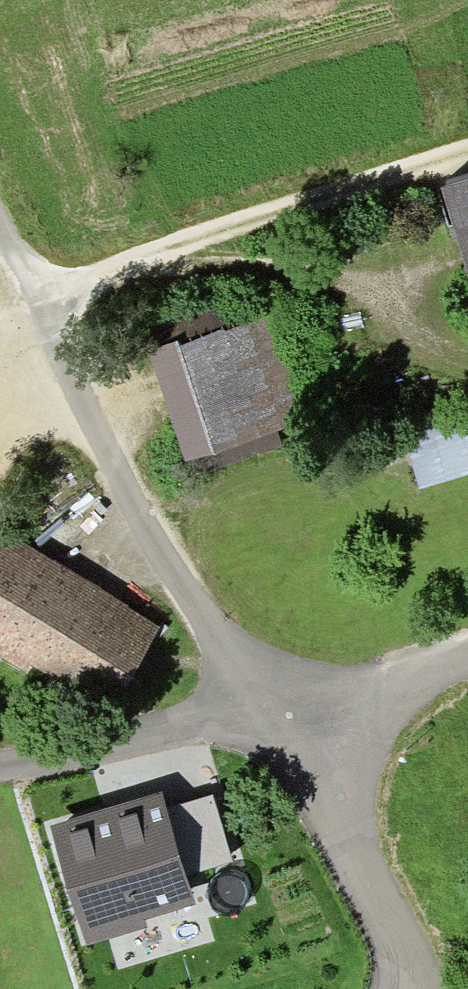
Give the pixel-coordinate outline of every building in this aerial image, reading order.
[(422,182),(467,330),(467,168),(422,182)] [(253,301),(135,338),(175,466),(293,429),(253,301)] [(395,419),(412,473),(467,455),(467,396),(395,419)] [(0,536),(0,642),(93,697),(140,618),(0,536)] [(159,793),(47,823),(79,946),(145,929),(141,915),(188,903),(159,793)]
